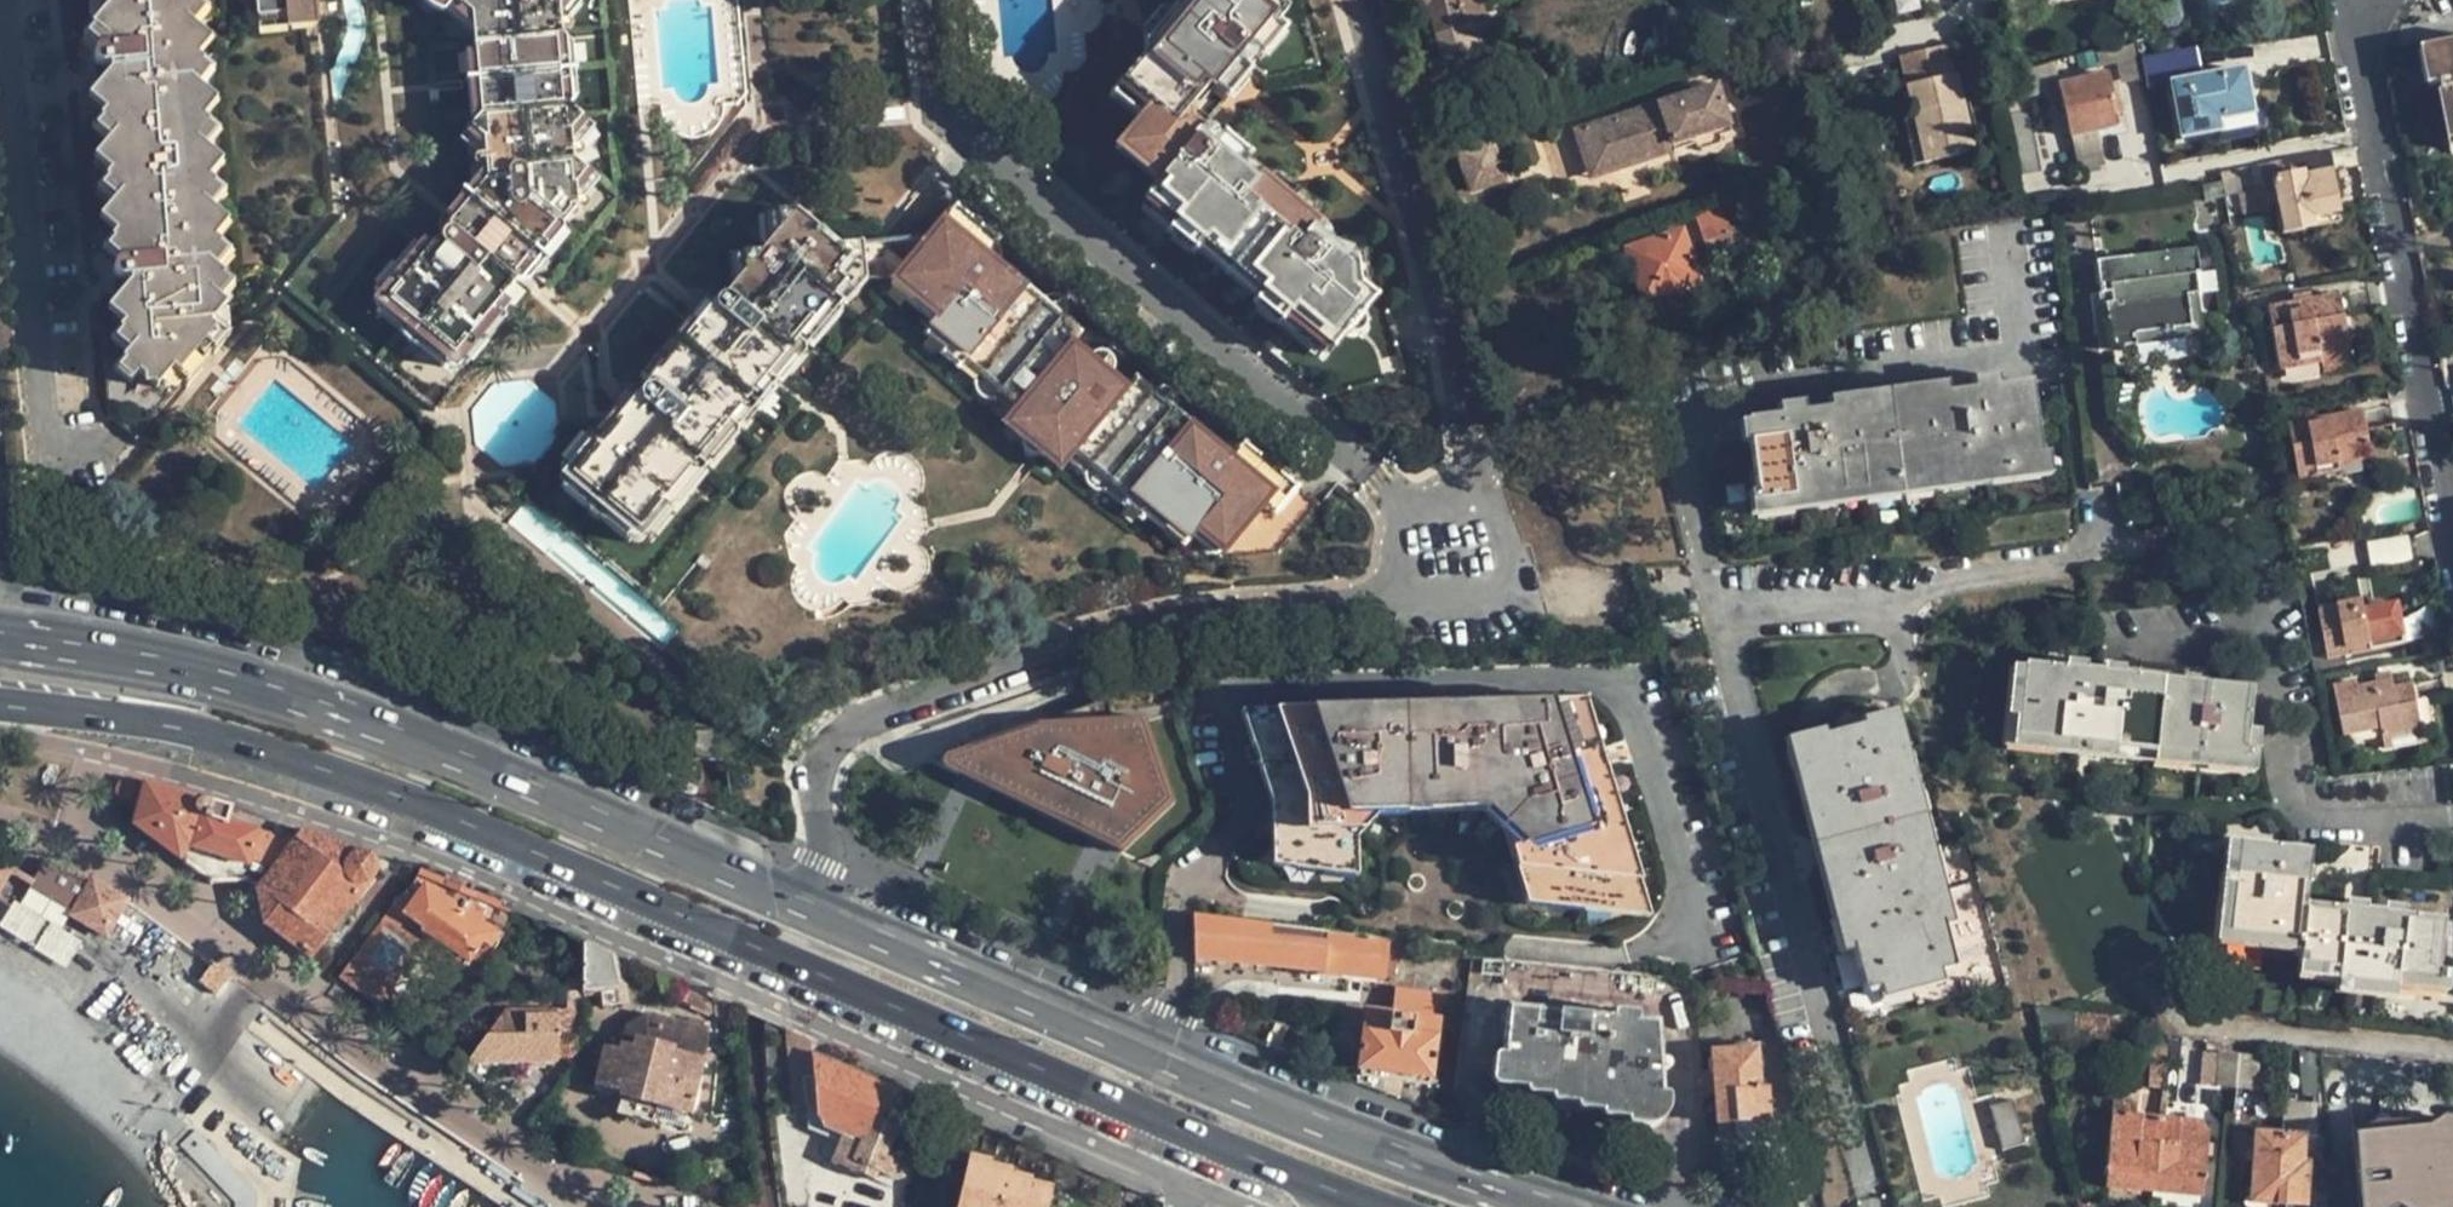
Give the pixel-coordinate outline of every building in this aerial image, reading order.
[(96,83),(80,84),(93,243),(116,260),(117,266),(119,270),(124,272),(131,273),(132,277),(136,277),(137,292),(121,293),(99,294),(109,414),(134,435),(184,378),(186,381),(202,361),(199,358),(211,345),(216,348),(231,330),(218,318),(229,304),(214,290),(226,275),(211,260),(224,245),(204,228),(218,211),(202,197),(216,181),(200,166),(214,150),(197,135),(211,120),(194,104),(208,90),(190,75),(205,58),(188,43),(202,27),(185,12),(195,0),(71,0),(73,30),(99,46),(98,53),(100,58),(102,60),(107,62),(111,62),(111,66),(117,67),(117,82),(96,83)] [(247,15),(288,11),(289,23),(318,21),(317,6),(316,0),(245,0),(247,15)] [(465,21),(473,124),(463,135),(475,145),(478,187),(380,302),(446,357),(567,214),(565,195),(576,182),(563,170),(561,142),(573,127),(560,116),(553,15),(565,1),(563,0),(440,0),(465,21)] [(1193,110),(1188,98),(1200,85),(1209,93),(1214,88),(1226,98),(1249,71),(1241,63),(1253,49),(1275,23),(1274,22),(1285,10),(1274,0),(1187,0),(1173,16),(1165,25),(1154,40),(1145,40),(1146,56),(1121,85),(1151,108),(1141,118),(1127,136),(1168,171),(1159,182),(1147,197),(1172,219),(1204,247),(1211,238),(1237,260),(1267,287),(1265,291),(1306,327),(1309,324),(1333,344),(1335,347),(1347,335),(1354,337),(1361,334),(1364,328),(1365,326),(1364,315),(1378,298),(1372,292),(1351,274),(1357,266),(1347,257),(1330,243),(1329,235),(1327,233),(1319,229),(1319,224),(1259,173),(1256,175),(1245,165),(1217,140),(1207,131),(1200,138),(1192,129),(1188,114),(1193,110)] [(1173,16),(1187,0),(1172,0),(1164,8),(1173,16)] [(1480,76),(1477,67),(1489,65),(1485,49),(1505,44),(1496,12),(1483,16),(1479,0),(1395,0),(1398,10),(1428,4),(1447,83),(1480,76)] [(248,26),(289,23),(288,11),(247,15),(248,26)] [(1145,32),(1145,40),(1154,40),(1165,25),(1157,17),(1145,32)] [(1284,31),(1275,23),(1253,49),(1262,56),(1284,31)] [(2430,47),(2438,85),(2449,142),(2452,141),(2452,42),(2430,47)] [(1947,45),(1899,56),(1904,78),(1907,93),(1912,117),(1960,108),(1947,45)] [(2430,47),(2421,49),(2428,87),(2438,85),(2430,47)] [(2173,58),(2141,64),(2145,79),(2176,73),(2173,58)] [(111,66),(96,83),(117,82),(117,67),(111,66)] [(2180,136),(2216,129),(2215,118),(2247,113),(2249,112),(2241,70),(2171,82),(2180,136)] [(2069,138),(2113,128),(2110,115),(2119,112),(2115,91),(2110,91),(2106,71),(2056,82),(2069,138)] [(1899,96),(1907,93),(1904,78),(1896,80),(1899,96)] [(1715,84),(1655,102),(1671,153),(1691,145),(1698,151),(1717,145),(1720,139),(1719,134),(1716,120),(1726,117),(1715,84)] [(1114,94),(1141,118),(1151,108),(1121,85),(1114,94)] [(1193,110),(1209,93),(1200,85),(1188,98),(1193,110)] [(1671,153),(1655,102),(1572,128),(1579,154),(1602,147),(1609,170),(1671,153)] [(1960,108),(1912,117),(1914,123),(1924,168),(1971,157),(1960,108)] [(1199,125),(1193,110),(1188,114),(1192,129),(1200,138),(1207,131),(1199,125)] [(2250,129),(2247,113),(2215,118),(2216,129),(2217,134),(2250,129)] [(1728,123),(1726,117),(1716,120),(1719,134),(1727,131),(1726,126),(1728,125),(1728,123)] [(1915,170),(1924,168),(1914,123),(1905,126),(1915,170)] [(1224,134),(1217,140),(1245,165),(1252,158),(1224,134)] [(1118,146),(1159,182),(1168,171),(1127,136),(1118,146)] [(1472,145),(1455,150),(1463,177),(1480,171),(1472,145)] [(1586,177),(1609,170),(1602,147),(1579,154),(1586,177)] [(2328,150),(2218,171),(2222,195),(2237,192),(2241,210),(2264,205),(2261,190),(2264,189),(2261,177),(2269,176),(2280,231),(2336,221),(2327,171),(2333,170),(2328,150)] [(2199,194),(2217,191),(2215,177),(2196,181),(2199,194)] [(1163,231),(1172,219),(1147,197),(1137,209),(1163,231)] [(1719,203),(1694,211),(1711,261),(1735,253),(1719,203)] [(904,265),(897,273),(919,291),(941,311),(933,320),(952,337),(948,342),(965,356),(981,368),(978,372),(1001,391),(1003,389),(1023,404),(1015,414),(1030,428),(1028,430),(1049,448),(1052,445),(1069,461),(1077,451),(1095,465),(1092,469),(1111,484),(1113,481),(1133,497),(1153,513),(1157,509),(1175,524),(1193,538),(1201,530),(1228,552),(1219,562),(1281,556),(1321,510),(1299,491),(1273,519),(1262,510),(1287,481),(1244,445),(1240,450),(1237,446),(1232,444),(1226,443),(1220,446),(1172,406),(1172,397),(1169,392),(1163,389),(1157,388),(1153,390),(1139,378),(1133,384),(1075,336),(1080,328),(1066,315),(1066,309),(1065,304),(1059,298),(1054,295),(1047,295),(1044,296),(1000,260),(1001,250),(999,241),(955,204),(904,265)] [(787,210),(768,212),(770,232),(753,251),(733,253),(735,273),(566,474),(631,529),(653,502),(663,511),(703,464),(692,455),(722,420),(732,429),(771,382),(761,373),(788,340),(799,349),(836,305),(825,296),(838,281),(828,272),(842,256),(826,243),(787,210)] [(1198,248),(1201,251),(1204,247),(1172,219),(1163,231),(1191,255),(1198,248)] [(1682,228),(1623,247),(1640,300),(1660,293),(1665,297),(1680,292),(1681,286),(1699,280),(1682,228)] [(1227,272),(1237,260),(1211,238),(1204,247),(1201,251),(1227,272)] [(873,240),(826,243),(842,256),(828,272),(838,281),(825,296),(836,305),(843,305),(858,283),(891,280),(897,273),(904,265),(873,240)] [(2182,290),(2192,289),(2189,268),(2195,267),(2190,244),(2094,258),(2098,289),(2106,289),(2107,298),(2101,299),(2107,344),(2134,340),(2132,329),(2186,321),(2182,290)] [(1361,255),(1347,257),(1357,266),(1351,274),(1372,292),(1361,255)] [(1227,272),(1259,299),(1265,291),(1267,287),(1237,260),(1227,272)] [(886,286),(908,305),(919,291),(897,273),(891,280),(886,286)] [(132,277),(121,293),(137,292),(136,277),(132,277)] [(2198,322),(2192,289),(2182,290),(2186,321),(2132,329),(2134,340),(2189,332),(2193,329),(2198,322)] [(919,291),(908,305),(929,323),(933,320),(941,311),(919,291)] [(1256,302),(1297,337),(1306,327),(1265,291),(1259,299),(1256,302)] [(2278,367),(2319,359),(2348,354),(2350,353),(2337,292),(2267,305),(2278,367)] [(924,330),(944,347),(948,342),(952,337),(933,320),(929,323),(924,330)] [(1321,358),(1333,344),(1309,324),(1306,327),(1297,337),(1321,358)] [(939,352),(957,367),(965,356),(948,342),(944,347),(939,352)] [(2351,366),(2348,354),(2319,359),(2322,372),(2351,366)] [(965,356),(957,367),(972,379),(978,372),(981,368),(965,356)] [(978,372),(972,379),(974,383),(976,388),(981,393),(995,399),(1001,391),(978,372)] [(1746,419),(1757,500),(2039,464),(2028,379),(1746,419)] [(1001,391),(995,399),(1015,414),(1023,404),(1003,389),(1001,391)] [(2367,444),(2361,408),(2287,423),(2298,477),(2337,469),(2337,464),(2360,458),(2359,446),(2367,444)] [(1007,423),(1023,437),(1028,430),(1030,428),(1015,414),(1007,423)] [(1035,454),(1044,456),(1049,448),(1028,430),(1023,437),(1024,440),(1026,446),(1029,451),(1035,454)] [(1061,470),(1069,461),(1052,445),(1049,448),(1044,456),(1061,470)] [(1069,461),(1086,476),(1092,469),(1095,465),(1077,451),(1069,461)] [(1096,491),(1104,492),(1111,484),(1092,469),(1086,476),(1087,478),(1088,483),(1091,489),(1096,491)] [(1104,492),(1123,508),(1133,497),(1113,481),(1111,484),(1104,492)] [(1299,491),(1287,481),(1262,510),(1273,519),(1299,491)] [(1142,524),(1148,519),(1153,513),(1133,497),(1123,508),(1142,524)] [(1148,519),(1166,534),(1175,524),(1157,509),(1153,513),(1148,519)] [(1185,549),(1189,544),(1193,538),(1175,524),(1166,534),(1185,549)] [(1193,538),(1189,544),(1210,563),(1219,562),(1228,552),(1201,530),(1193,538)] [(2328,656),(2404,642),(2400,620),(2393,612),(2382,614),(2380,606),(2364,609),(2362,600),(2319,608),(2328,656)] [(2152,750),(2242,760),(2245,727),(2250,686),(2100,670),(2100,666),(2083,665),(2083,668),(2024,662),(2015,734),(2114,746),(2115,735),(2153,740),(2152,750)] [(2381,737),(2419,730),(2410,684),(2391,688),(2389,681),(2355,687),(2353,682),(2332,686),(2341,731),(2378,724),(2381,737)] [(1336,799),(1380,801),(1381,800),(1410,800),(1411,807),(1447,807),(1447,798),(1501,797),(1530,899),(1555,893),(1558,902),(1569,898),(1571,903),(1596,897),(1598,904),(1613,901),(1614,907),(1635,901),(1584,727),(1576,729),(1570,709),(1279,715),(1300,790),(1275,814),(1278,857),(1339,866),(1340,856),(1334,855),(1336,799)] [(1274,785),(1275,814),(1300,790),(1279,715),(1250,715),(1252,743),(1259,743),(1260,764),(1267,764),(1267,783),(1274,785)] [(1952,968),(1941,922),(1938,911),(1888,722),(1797,746),(1862,991),(1952,968)] [(1076,794),(1041,778),(1037,788),(1015,777),(966,754),(941,807),(956,814),(971,821),(1012,840),(1006,852),(1043,868),(1076,794)] [(1041,778),(1019,767),(1015,777),(1037,788),(1041,778)] [(137,806),(132,822),(180,859),(189,846),(248,865),(252,857),(275,865),(293,841),(226,821),(229,808),(132,779),(124,781),(117,787),(117,795),(121,801),(137,806)] [(1356,827),(1380,801),(1336,799),(1334,855),(1340,856),(1339,866),(1357,868),(1355,838),(1361,831),(1356,827)] [(971,821),(956,814),(950,824),(953,829),(960,832),(965,831),(971,821)] [(356,853),(302,829),(293,841),(275,865),(255,889),(242,907),(308,958),(371,877),(374,870),(371,857),(356,853)] [(2310,848),(2239,840),(2228,929),(2300,939),(2297,974),(2394,985),(2397,973),(2436,978),(2441,917),(2381,912),(2381,907),(2364,906),(2364,909),(2305,902),(2310,848)] [(242,880),(255,889),(275,865),(252,857),(248,865),(189,846),(180,859),(207,880),(242,880)] [(0,862),(0,882),(9,867),(0,862)] [(104,934),(123,900),(88,879),(85,884),(41,862),(26,889),(70,913),(68,916),(104,934)] [(467,988),(514,915),(461,893),(415,874),(339,977),(377,1006),(391,988),(421,947),(456,971),(451,977),(458,981),(467,988)] [(1415,942),(1346,933),(1190,912),(1192,956),(1384,979),(1385,974),(1391,975),(1393,956),(1403,956),(1404,950),(1414,951),(1415,942)] [(610,955),(583,944),(580,992),(616,988),(610,955)] [(1480,973),(1500,975),(1502,960),(1481,958),(1480,973)] [(1656,1009),(1658,977),(1568,968),(1502,960),(1500,975),(1499,990),(1656,1009)] [(451,977),(432,1002),(439,1006),(458,981),(451,977)] [(424,1012),(391,988),(377,1006),(409,1031),(424,1012)] [(1428,1077),(1438,996),(1397,991),(1395,1015),(1364,1011),(1360,1068),(1428,1077)] [(577,1056),(579,1010),(503,1010),(459,1072),(480,1087),(498,1064),(565,1063),(577,1056)] [(1657,1108),(1656,1028),(1505,1012),(1498,1079),(1523,1082),(1523,1087),(1550,1091),(1550,1096),(1575,1100),(1575,1104),(1599,1108),(1600,1112),(1624,1115),(1625,1118),(1640,1121),(1648,1119),(1654,1115),(1657,1108)] [(596,1087),(621,1093),(656,1103),(688,1112),(707,1031),(645,1015),(623,1028),(618,1051),(607,1048),(596,1087)] [(1732,1123),(1733,1130),(1740,1136),(1746,1139),(1753,1140),(1759,1138),(1765,1131),(1767,1120),(1764,1087),(1756,1087),(1752,1049),(1711,1051),(1716,1122),(1732,1123)] [(2320,1097),(2315,1051),(2295,1049),(2299,1089),(2309,1090),(2310,1098),(2320,1097)] [(2215,1085),(2235,1087),(2239,1053),(2218,1051),(2215,1085)] [(2258,1055),(2239,1053),(2235,1087),(2255,1089),(2258,1055)] [(816,1107),(816,1118),(824,1126),(842,1134),(829,1161),(874,1181),(879,1171),(894,1176),(897,1175),(902,1172),(905,1168),(905,1158),(903,1154),(898,1151),(887,1150),(897,1127),(913,1134),(926,1102),(811,1055),(816,1107)] [(651,1123),(656,1103),(621,1093),(616,1112),(651,1123)] [(2011,1099),(1988,1106),(2002,1148),(2023,1143),(2011,1099)] [(803,1192),(820,1190),(807,1107),(775,1110),(782,1181),(802,1180),(803,1192)] [(816,1107),(807,1107),(820,1190),(823,1190),(816,1118),(816,1107)] [(1126,1188),(949,1112),(941,1147),(967,1154),(955,1206),(1122,1206),(1126,1188)] [(2152,1191),(2159,1118),(2112,1113),(2106,1186),(2152,1191)] [(2195,1122),(2159,1118),(2152,1191),(2198,1196),(2204,1129),(2195,1122)] [(2352,1127),(2353,1134),(2440,1125),(2438,1118),(2352,1127)] [(2440,1125),(2353,1134),(2360,1206),(2452,1206),(2452,1124),(2440,1125)] [(256,1191),(195,1127),(180,1142),(235,1198),(234,1206),(256,1206),(256,1191)] [(2249,1202),(2277,1205),(2277,1203),(2282,1134),(2252,1132),(2249,1202)] [(2301,1135),(2282,1134),(2277,1203),(2304,1205),(2307,1161),(2300,1159),(2301,1135)] [(820,1190),(803,1192),(804,1202),(804,1206),(823,1206),(820,1190)]
